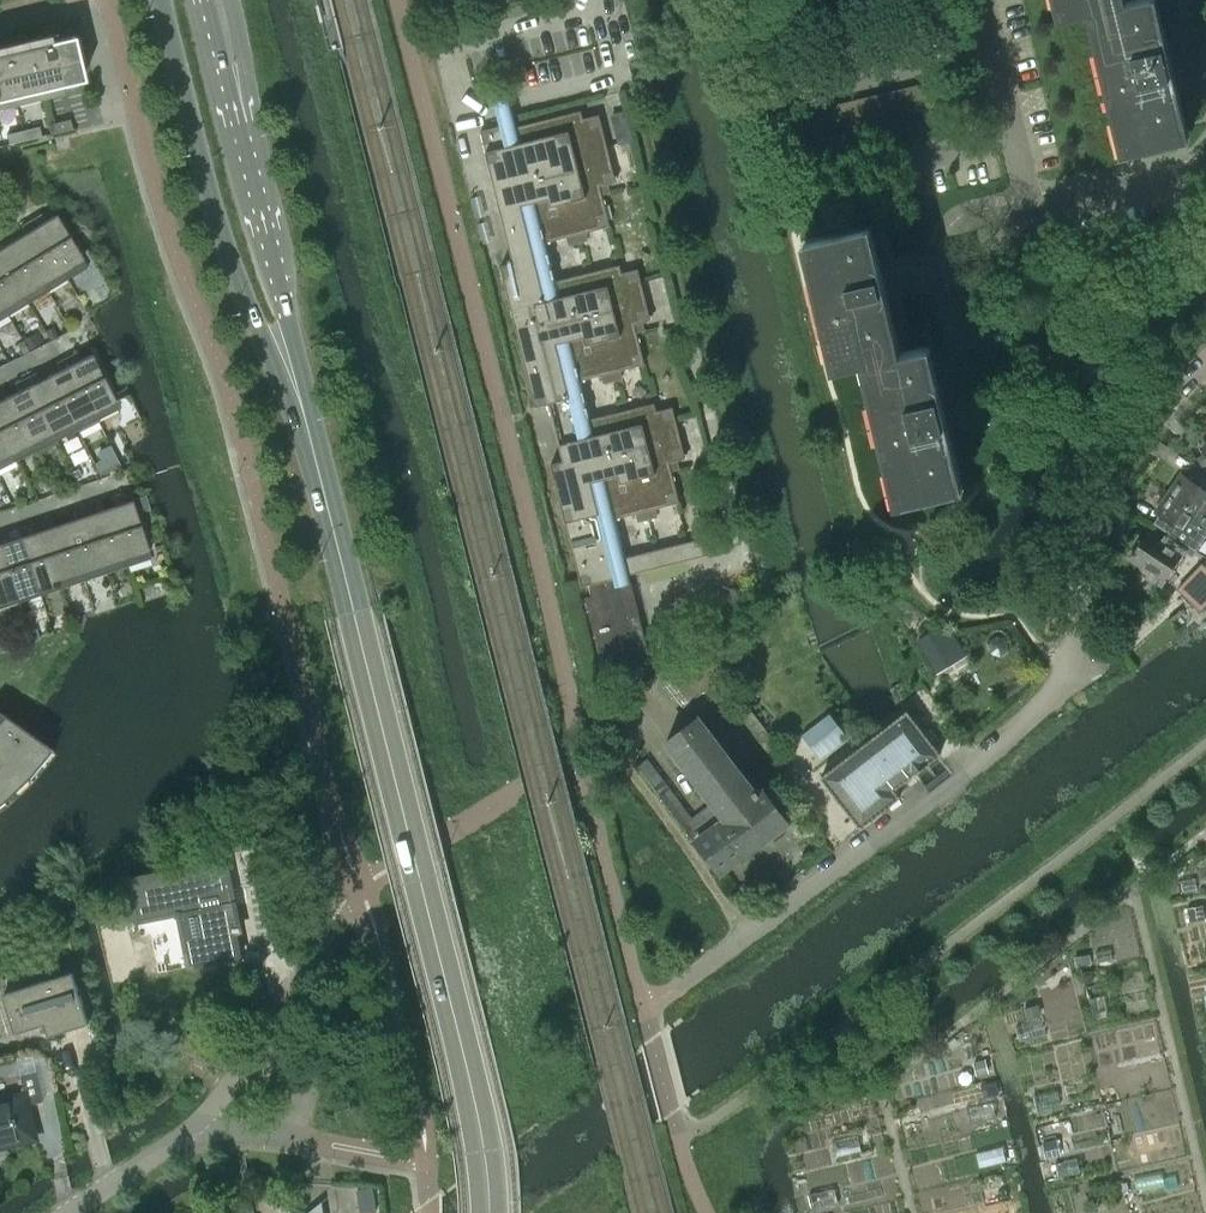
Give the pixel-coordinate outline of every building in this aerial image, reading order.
[(1063,15),(1063,16),(1092,10),(1092,9),(1122,2),(1122,0),(1059,0),(1063,15)] [(1122,2),(1092,9),(1092,10),(1100,45),(1114,101),(1125,150),(1126,151),(1185,137),(1184,136),(1185,136),(1173,87),(1166,59),(1175,57),(1176,58),(1176,57),(1177,56),(1177,54),(1177,53),(1177,52),(1178,51),(1178,49),(1178,48),(1178,47),(1178,46),(1178,44),(1178,43),(1178,42),(1178,41),(1178,40),(1177,39),(1176,39),(1176,40),(1176,41),(1174,42),(1170,28),(1160,30),(1152,0),(1129,0),(1122,2)] [(83,79),(72,35),(50,40),(48,33),(0,45),(0,99),(83,79)] [(935,106),(929,81),(917,84),(923,109),(935,106)] [(904,87),(910,112),(923,109),(917,84),(904,87)] [(904,87),(891,90),(897,115),(910,112),(904,87)] [(877,93),(883,119),(897,115),(891,90),(877,93)] [(877,93),(865,96),(871,122),(883,119),(877,93)] [(852,99),(858,125),(871,122),(865,96),(852,99)] [(852,99),(839,103),(845,128),(858,125),(852,99)] [(825,106),(831,131),(845,128),(839,103),(825,106)] [(825,106),(813,109),(819,134),(831,131),(825,106)] [(800,112),(806,137),(819,134),(813,109),(800,112)] [(910,112),(916,138),(929,135),(923,109),(910,112)] [(645,363),(637,331),(645,329),(643,321),(651,319),(638,268),(622,272),(620,264),(556,280),(546,241),(567,236),(569,244),(588,239),(586,231),(610,225),(602,193),(610,191),(608,183),(616,181),(599,114),(583,118),(581,110),(503,130),(502,125),(481,130),(514,261),(501,265),(537,405),(549,402),(564,460),(551,463),(582,585),(589,584),(592,595),(585,597),(605,674),(652,662),(630,574),(710,553),(706,537),(625,557),(615,518),(637,512),(639,520),(658,516),(656,508),(680,502),(672,469),(680,467),(678,460),(686,457),(673,406),(657,411),(655,403),(591,419),(581,380),(602,374),(604,382),(623,377),(621,370),(645,363)] [(625,110),(612,114),(619,144),(633,140),(625,110)] [(897,115),(903,141),(916,138),(910,112),(897,115)] [(903,141),(897,115),(883,119),(889,144),(903,141)] [(51,123),(53,132),(72,128),(70,119),(51,123)] [(877,147),(889,144),(883,119),(871,122),(877,147)] [(864,150),(877,147),(871,122),(858,125),(864,150)] [(851,153),(864,150),(858,125),(845,128),(851,153)] [(39,126),(22,130),(25,139),(41,135),(39,126)] [(837,156),(851,153),(845,128),(831,131),(837,156)] [(6,134),(8,143),(25,139),(22,130),(6,134)] [(825,159),(837,156),(831,131),(819,134),(825,159)] [(812,162),(825,159),(819,134),(806,137),(812,162)] [(55,213),(45,220),(41,212),(30,219),(62,271),(83,258),(55,213)] [(62,271),(30,219),(20,225),(24,232),(15,238),(42,283),(62,271)] [(866,360),(897,352),(888,317),(882,289),(890,287),(891,287),(891,286),(892,285),(892,283),(892,282),(893,281),(893,279),(893,278),(893,276),(893,275),(893,274),(893,273),(893,271),(893,270),(893,269),(892,269),(891,269),(891,270),(891,271),(889,271),(885,258),(875,260),(866,225),(866,226),(866,225),(807,239),(807,240),(815,275),(829,331),(837,366),(837,367),(866,360)] [(6,243),(1,236),(0,237),(0,257),(23,295),(42,283),(15,238),(6,243)] [(0,257),(0,302),(3,307),(23,295),(0,257)] [(952,390),(952,389),(950,389),(950,391),(948,392),(945,379),(934,381),(926,347),(925,347),(925,346),(897,352),(866,360),(874,396),(888,452),(899,501),(900,501),(900,502),(959,488),(959,487),(947,437),(941,410),(949,408),(950,408),(951,406),(951,404),(952,402),(952,401),(952,400),(952,398),(952,397),(952,395),(952,394),(952,393),(952,391),(952,390)] [(115,400),(94,358),(91,353),(80,358),(76,351),(66,356),(93,411),(115,400)] [(93,411),(66,356),(55,362),(59,369),(49,374),(51,379),(73,421),(77,430),(98,420),(93,411)] [(73,421),(51,379),(49,374),(39,379),(35,372),(24,377),(52,431),(73,421)] [(57,440),(52,431),(24,377),(14,382),(18,390),(8,395),(10,400),(31,442),(36,451),(57,440)] [(10,400),(8,395),(0,399),(0,431),(11,452),(31,442),(10,400)] [(0,431),(0,458),(11,452),(0,431)] [(1168,491),(1205,517),(1205,471),(1201,466),(1192,479),(1184,473),(1179,480),(1175,480),(1168,491)] [(116,495),(118,503),(108,507),(124,557),(147,549),(128,491),(116,495)] [(1168,532),(1185,543),(1198,523),(1205,528),(1205,517),(1168,491),(1161,502),(1161,506),(1152,521),(1168,532)] [(108,507),(98,510),(95,502),(83,506),(103,564),(124,557),(108,507)] [(75,518),(64,521),(81,571),(103,564),(83,506),(72,510),(75,518)] [(64,521),(54,525),(51,517),(40,520),(59,578),(81,571),(64,521)] [(59,578),(40,520),(28,524),(31,532),(21,536),(37,586),(59,578)] [(10,539),(7,531),(0,534),(0,547),(15,593),(37,586),(21,536),(10,539)] [(1183,547),(1185,543),(1168,532),(1166,536),(1166,535),(1162,541),(1147,531),(1130,557),(1153,572),(1149,578),(1162,586),(1187,549),(1183,547)] [(0,547),(0,598),(15,593),(0,547)] [(1178,588),(1199,608),(1205,601),(1205,568),(1202,564),(1178,588)] [(936,629),(918,640),(931,661),(958,644),(952,633),(945,637),(941,630),(939,627),(936,629)] [(2,799),(27,775),(48,749),(49,748),(49,747),(25,729),(0,711),(0,712),(0,800),(2,799)] [(861,747),(894,790),(941,755),(933,745),(940,739),(932,729),(925,734),(908,712),(861,747)] [(756,790),(700,716),(667,740),(727,818),(695,842),(719,874),(788,823),(764,790),(761,793),(758,789),(756,790)] [(820,759),(839,744),(822,721),(802,736),(820,759)] [(894,790),(861,747),(821,777),(860,828),(900,798),(894,790)] [(792,763),(783,751),(748,777),(757,788),(792,763)] [(648,759),(638,767),(673,813),(683,806),(648,759)] [(261,860),(254,833),(220,842),(226,864),(240,860),(241,865),(261,860)] [(196,914),(207,965),(241,958),(235,930),(240,929),(227,864),(190,872),(190,867),(160,873),(163,890),(133,896),(138,921),(196,909),(198,914),(196,914)] [(45,1023),(49,1035),(90,1022),(78,984),(77,984),(73,972),(45,979),(17,988),(17,989),(4,993),(12,1020),(11,1020),(15,1033),(45,1023)] [(374,1009),(361,1012),(364,1025),(377,1022),(374,1009)] [(37,1073),(21,1076),(26,1095),(0,1101),(0,1145),(36,1137),(28,1104),(44,1101),(37,1073)] [(373,1188),(357,1190),(361,1212),(377,1212),(373,1188)]
